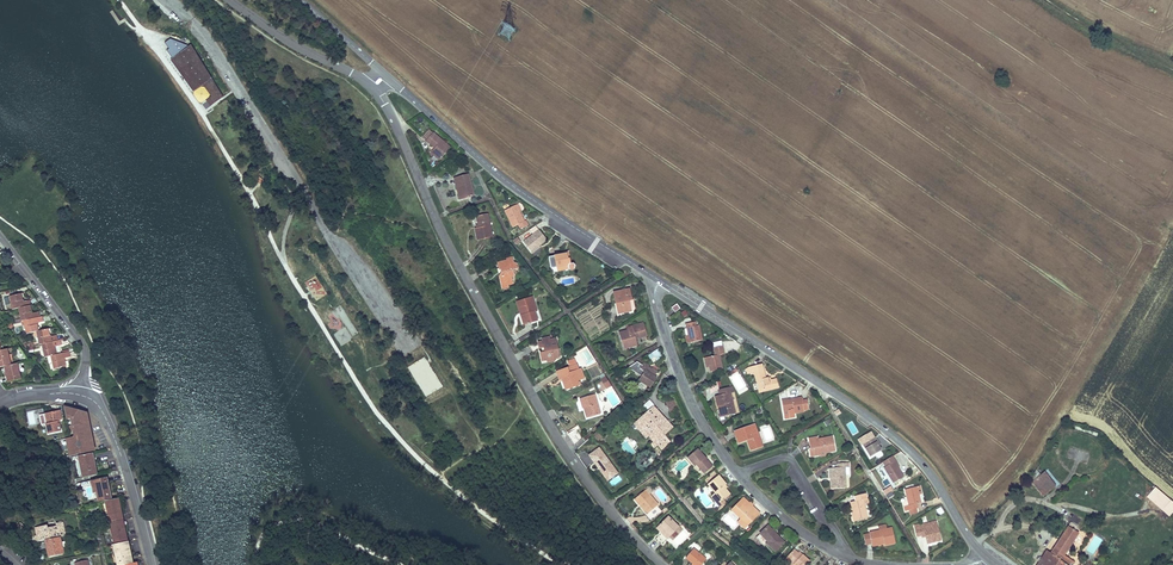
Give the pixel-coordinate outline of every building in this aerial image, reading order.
[(166,50),(172,57),(188,45),(170,38),(165,42),(169,48),(166,50)] [(212,78),(190,43),(188,45),(172,57),(170,58),(193,91),(203,84),(211,95),(205,99),(210,105),(223,96),(212,78)] [(427,137),(432,131),(429,128),(424,134),(427,137)] [(438,159),(451,146),(433,130),(432,131),(427,137),(425,140),(433,147),(430,152),(438,159)] [(475,196),(469,174),(453,178),(459,201),(475,196)] [(504,211),(512,227),(518,225),(520,229),(529,225),(527,220),(525,221),(520,211),(517,204),(504,211)] [(494,237),(489,213),(476,215),(478,224),(476,224),(476,227),(474,228),(477,240),(494,237)] [(538,229),(523,241),(531,251),(539,244),(539,245),(547,239),(538,229)] [(521,241),(517,236),(513,240),(516,244),(521,241)] [(531,251),(533,253),(540,246),(539,245),(539,244),(531,251)] [(567,252),(549,256),(551,269),(557,268),(557,271),(569,269),(570,270),(571,270),(573,270),(574,270),(574,269),(575,268),(575,267),(575,265),(575,264),(574,263),(573,262),(571,262),(568,260),(567,252)] [(515,277),(513,269),(519,268),(517,263),(516,263),(514,256),(508,258),(508,259),(497,262),(500,274),(498,274),(500,283),(507,281),(508,285),(513,284),(511,278),(515,277)] [(312,292),(321,291),(320,281),(311,282),(312,292)] [(630,286),(612,290),(617,313),(632,310),(629,299),(633,298),(630,286)] [(31,305),(30,300),(23,302),(22,298),(24,297),(23,293),(9,297),(12,310),(18,308),(31,305)] [(520,314),(524,323),(537,319),(534,310),(537,309),(532,296),(520,300),(524,313),(520,314)] [(367,303),(373,310),(376,307),(370,300),(367,303)] [(520,314),(524,313),(520,300),(516,301),(520,314)] [(677,302),(671,306),(675,311),(680,307),(677,302)] [(31,305),(18,308),(21,321),(23,321),(40,317),(39,312),(32,313),(32,310),(33,309),(32,305),(31,305)] [(38,325),(38,323),(43,322),(42,317),(40,317),(23,321),(26,334),(36,332),(39,331),(37,325),(38,325)] [(695,320),(685,322),(690,343),(703,339),(699,325),(696,325),(695,320)] [(627,329),(619,331),(624,350),(638,346),(636,339),(647,335),(644,322),(626,327),(627,329)] [(58,339),(57,336),(52,337),(51,335),(50,335),(48,329),(39,331),(36,332),(39,345),(41,345),(58,341),(58,339)] [(560,356),(555,337),(550,338),(549,335),(542,337),(543,340),(538,341),(540,347),(542,346),(542,350),(540,351),(542,359),(547,358),(548,360),(554,359),(554,357),(560,356)] [(57,355),(55,347),(62,345),(61,341),(66,340),(65,338),(58,339),(58,341),(41,345),(44,358),(50,356),(57,355)] [(709,366),(710,371),(721,369),(719,356),(725,354),(724,346),(714,348),(715,354),(707,356),(709,366)] [(657,361),(663,359),(659,348),(648,355),(651,359),(655,356),(657,361)] [(12,349),(1,351),(0,351),(0,368),(3,367),(14,365),(11,354),(9,355),(8,352),(12,351),(12,349)] [(66,367),(64,358),(70,357),(69,350),(62,351),(62,354),(57,355),(50,356),(53,370),(66,367)] [(426,357),(408,367),(424,397),(442,388),(426,357)] [(569,366),(556,371),(559,380),(561,379),(565,390),(581,384),(580,380),(585,378),(582,368),(579,369),(578,363),(577,364),(575,358),(567,361),(569,366)] [(644,361),(642,364),(637,361),(628,368),(641,376),(638,380),(650,388),(658,377),(655,375),(658,371),(652,367),(652,368),(649,366),(649,365),(644,361)] [(768,381),(767,377),(766,377),(762,362),(750,365),(745,368),(748,374),(754,373),(759,392),(778,387),(777,380),(771,381),(768,381)] [(21,379),(18,364),(14,365),(3,367),(7,383),(21,379)] [(605,386),(610,383),(605,376),(600,379),(605,386)] [(735,411),(730,393),(733,392),(731,384),(718,388),(719,393),(715,394),(717,404),(721,403),(722,406),(724,414),(735,411)] [(600,414),(594,393),(579,397),(582,409),(583,409),(586,408),(589,417),(600,414)] [(802,398),(802,396),(782,398),(783,410),(788,409),(789,413),(789,416),(795,416),(794,412),(804,411),(804,408),(809,407),(807,397),(802,398)] [(676,410),(671,399),(665,401),(670,412),(676,410)] [(658,446),(661,450),(671,442),(665,435),(655,424),(663,417),(653,406),(654,405),(650,400),(642,407),(647,412),(634,423),(636,426),(639,424),(649,435),(654,441),(651,444),(655,448),(658,446)] [(95,452),(88,413),(65,407),(67,420),(71,420),(74,438),(66,440),(69,456),(95,452)] [(61,432),(59,421),(62,421),(60,412),(44,415),(40,416),(42,426),(46,425),(48,435),(61,432)] [(663,417),(655,424),(665,435),(673,428),(663,417)] [(755,423),(733,431),(738,443),(748,440),(751,449),(759,446),(754,433),(758,431),(755,423)] [(1092,431),(1071,423),(1069,428),(1090,436),(1092,431)] [(649,435),(639,424),(636,426),(647,438),(649,435)] [(568,434),(575,444),(581,438),(575,429),(568,434)] [(758,431),(754,433),(759,446),(763,445),(758,431)] [(836,450),(832,435),(818,438),(817,435),(808,437),(810,446),(808,447),(810,456),(821,453),(822,456),(826,455),(825,452),(836,450)] [(880,445),(875,437),(863,444),(870,457),(881,450),(879,446),(880,445)] [(619,474),(599,448),(589,456),(608,482),(619,474)] [(704,473),(713,465),(698,448),(687,456),(695,465),(696,464),(704,473)] [(94,454),(78,456),(82,477),(98,475),(94,454)] [(883,467),(893,482),(903,476),(897,466),(898,466),(892,455),(882,461),(885,465),(883,467)] [(847,487),(846,467),(850,467),(849,462),(837,463),(837,466),(829,467),(829,477),(830,477),(831,488),(847,487)] [(1057,485),(1045,471),(1031,482),(1043,496),(1057,485)] [(719,474),(708,483),(715,492),(713,494),(719,502),(730,493),(725,487),(726,486),(725,484),(726,483),(719,474)] [(96,492),(98,501),(113,498),(108,477),(91,480),(93,493),(96,492)] [(920,486),(905,489),(908,500),(905,501),(903,504),(905,510),(908,509),(909,511),(917,509),(918,508),(917,504),(921,503),(919,495),(922,494),(920,486)] [(647,514),(658,505),(649,495),(645,490),(637,497),(643,504),(641,506),(647,514)] [(855,520),(867,517),(863,498),(867,497),(866,492),(854,495),(855,500),(851,501),(853,511),(855,520)] [(719,502),(713,494),(711,496),(718,504),(719,502)] [(1157,499),(1172,511),(1172,510),(1172,505),(1161,495),(1157,499)] [(641,506),(643,504),(637,497),(635,499),(641,506)] [(759,512),(743,497),(732,509),(741,518),(747,524),(759,512)] [(105,501),(109,521),(120,519),(116,498),(105,501)] [(941,507),(935,510),(938,516),(944,513),(941,507)] [(647,516),(651,520),(659,512),(656,508),(647,516)] [(679,525),(669,514),(656,527),(661,532),(654,538),(660,544),(679,525)] [(747,524),(741,518),(737,521),(744,527),(747,524)] [(941,539),(936,519),(913,524),(916,536),(921,535),(921,536),(925,535),(927,543),(941,539)] [(124,520),(120,521),(125,541),(128,540),(124,520)] [(120,521),(110,523),(114,544),(125,541),(120,521)] [(66,537),(64,523),(56,524),(57,527),(48,528),(48,526),(35,528),(36,536),(35,536),(36,543),(45,541),(61,538),(66,537)] [(869,531),(870,532),(863,533),(865,544),(872,543),(872,545),(885,543),(885,544),(895,542),(892,526),(887,527),(886,524),(878,525),(879,529),(869,531)] [(784,541),(768,525),(761,532),(769,541),(767,542),(775,550),(784,541)] [(1051,552),(1072,564),(1075,560),(1064,553),(1078,532),(1068,526),(1051,552)] [(769,541),(761,532),(756,537),(765,545),(767,542),(769,541)] [(62,542),(61,538),(45,541),(48,557),(64,554),(62,542)] [(128,540),(125,541),(130,563),(134,562),(129,540),(128,540)] [(130,563),(125,541),(114,544),(113,544),(117,564),(122,564),(126,564),(130,563)] [(694,547),(686,557),(695,564),(700,564),(706,557),(694,547)] [(800,551),(799,552),(794,548),(786,557),(794,563),(796,564),(806,564),(810,559),(800,551)] [(1051,552),(1045,548),(1035,564),(1072,564),(1051,552)]
